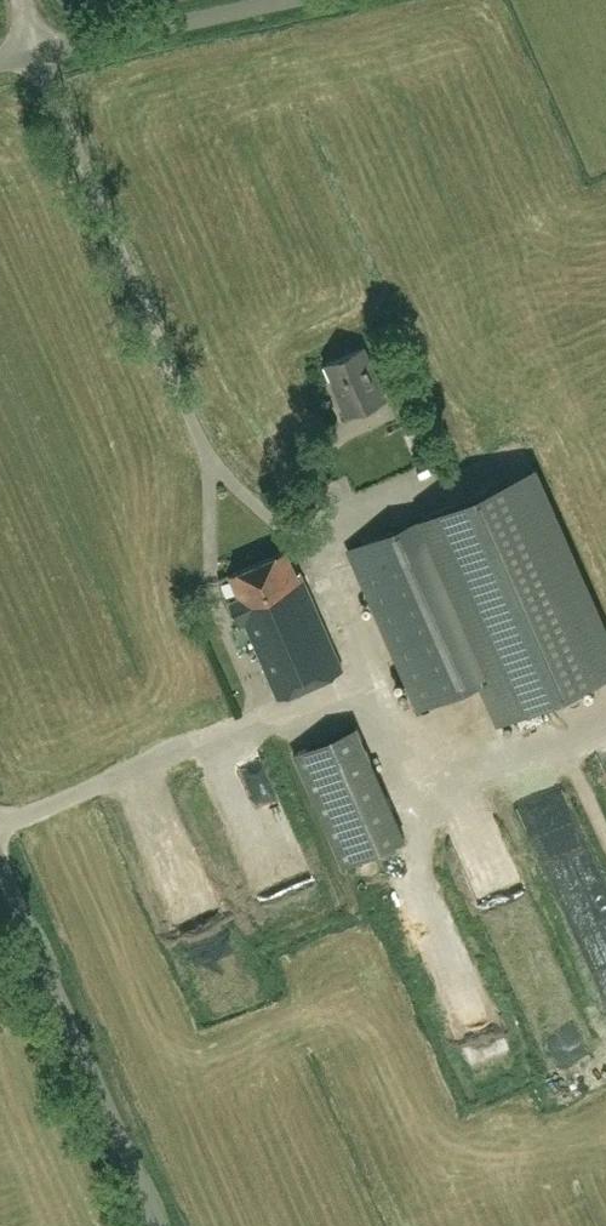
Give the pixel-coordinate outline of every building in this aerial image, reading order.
[(388,396),(366,346),(329,362),(340,389),(338,390),(349,413),(388,396)] [(473,495),(349,548),(419,707),(479,681),(497,722),(605,674),(605,622),(538,466),(473,495)] [(287,549),(231,573),(240,596),(232,599),(242,623),(247,621),(278,693),(344,665),(303,571),(298,573),(287,549)] [(401,824),(362,710),(299,731),(338,846),(401,824)] [(503,812),(516,805),(507,789),(494,796),(503,812)] [(580,1056),(559,1063),(570,1095),(591,1089),(580,1056)]
